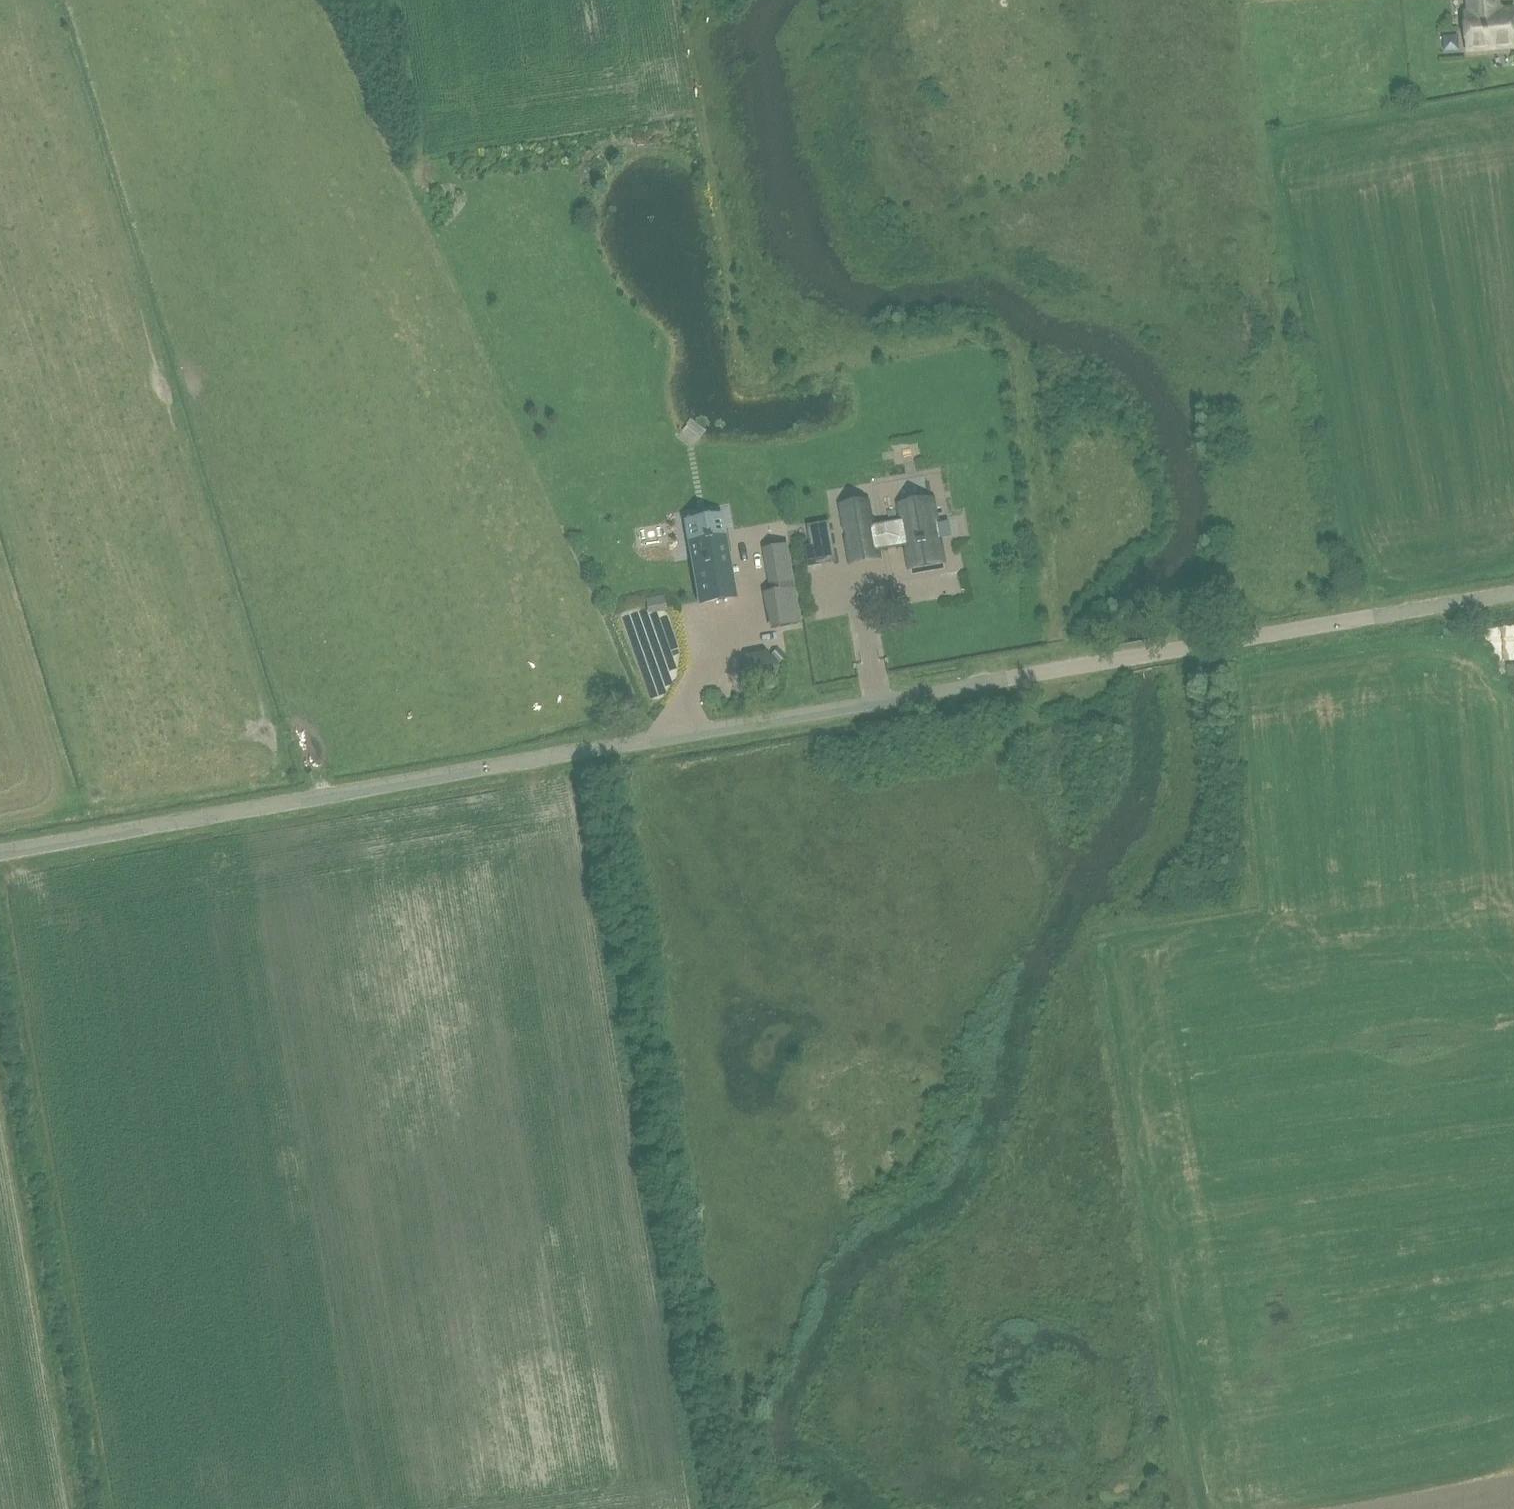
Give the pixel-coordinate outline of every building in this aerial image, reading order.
[(1466,13),(1468,49),(1513,46),(1513,11),(1513,10),(1502,11),(1497,7),(1498,7),(1497,0),(1469,0),(1470,13),(1466,13)] [(944,561),(933,500),(900,506),(902,519),(874,524),(873,519),(856,522),(853,504),(841,506),(846,530),(848,529),(849,537),(847,537),(851,562),(880,557),(878,550),(907,545),(910,566),(912,574),(945,569),(944,561)] [(704,538),(690,540),(701,602),(734,596),(726,552),(726,551),(723,535),(710,537),(710,535),(703,536),(704,538)] [(792,589),(785,547),(766,551),(773,592),(792,589)] [(664,595),(646,598),(649,611),(666,608),(664,595)] [(775,650),(768,658),(775,666),(783,659),(775,650)] [(748,657),(743,673),(754,686),(770,682),(775,666),(768,658),(764,654),(748,657)]
